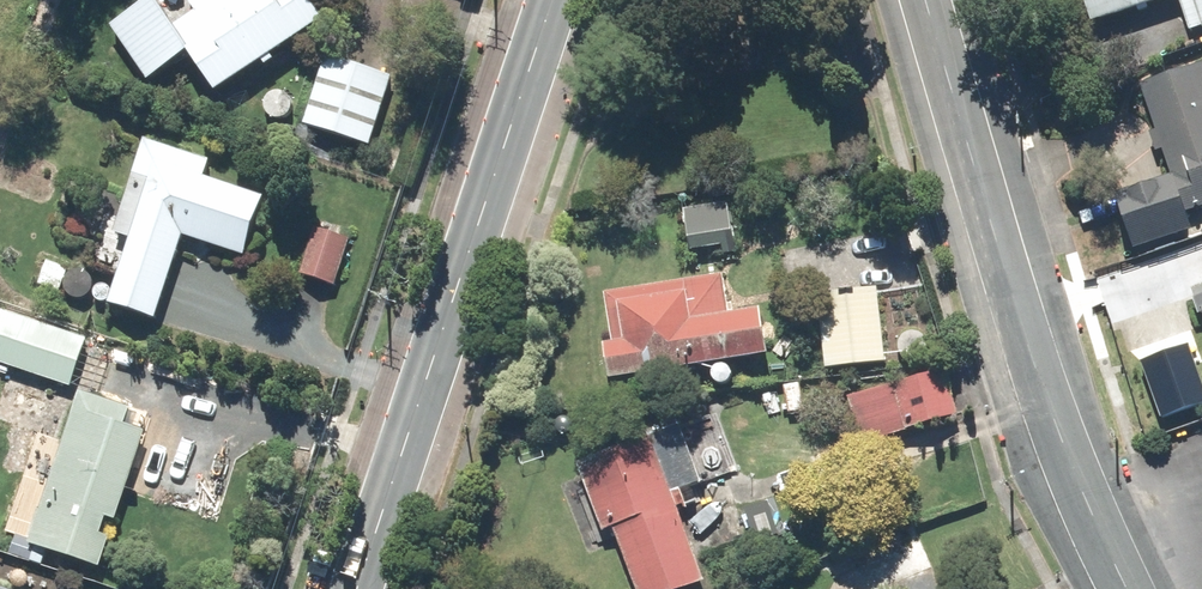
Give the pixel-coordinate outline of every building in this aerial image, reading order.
[(220,96),(328,22),(313,0),(195,0),(191,3),(198,14),(177,28),(158,0),(156,0),(113,29),(151,83),(193,55),(220,96)] [(1095,26),(1173,0),(1087,0),(1095,26)] [(1192,33),(1201,30),(1201,0),(1181,0),(1192,33)] [(328,57),(306,126),(374,148),(396,79),(328,57)] [(1144,86),(1159,132),(1153,135),(1159,154),(1166,152),(1174,176),(1119,195),(1138,251),(1196,232),(1190,214),(1201,210),(1201,67),(1144,86)] [(111,306),(159,322),(186,238),(248,258),(267,199),(208,179),(214,163),(147,141),(116,235),(133,241),(111,306)] [(687,212),(693,252),(725,247),(726,256),(739,254),(731,205),(687,212)] [(318,229),(302,276),(336,287),(354,233),(321,222),(319,230),(318,229)] [(725,277),(608,297),(616,346),(608,347),(615,383),(772,356),(764,311),(732,317),(725,277)] [(888,365),(879,289),(820,296),(828,371),(888,365)] [(0,328),(0,365),(74,389),(90,340),(5,312),(0,328)] [(947,372),(851,399),(864,446),(960,418),(947,372)] [(134,410),(82,393),(62,453),(54,449),(49,446),(46,444),(41,440),(40,447),(39,452),(37,459),(34,466),(31,472),(27,480),(35,481),(41,482),(47,484),(51,485),(42,512),(41,511),(31,541),(33,542),(32,546),(102,569),(148,433),(128,427),(134,410)] [(581,465),(606,534),(617,531),(638,588),(697,588),(707,585),(680,509),(688,506),(683,491),(675,494),(655,439),(581,465)]
